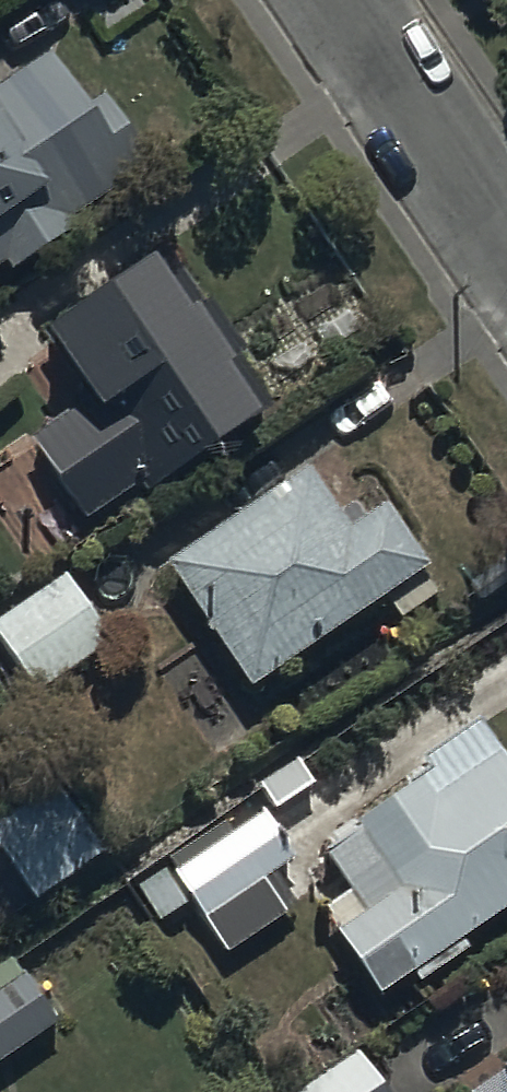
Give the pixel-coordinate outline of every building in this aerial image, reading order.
[(0,95),(0,273),(6,282),(74,238),(68,229),(148,178),(100,103),(79,117),(46,66),(0,95)] [(80,411),(25,447),(80,531),(140,491),(146,501),(252,431),(221,384),(227,379),(188,320),(178,327),(144,274),(37,345),(80,411)] [(307,476),(163,571),(247,698),(384,608),(396,627),(438,599),(382,513),(361,527),(351,512),(337,522),(307,476)] [(0,617),(0,652),(32,700),(106,650),(57,578),(0,617)] [(330,938),(375,1005),(409,982),(414,989),(467,953),(462,946),(506,915),(506,778),(474,729),(403,777),(413,793),(319,857),(347,897),(320,915),(334,935),(330,938)] [(0,815),(0,859),(33,907),(99,862),(46,784),(0,815)] [(296,913),(273,878),(294,864),(264,818),(230,840),(226,835),(132,894),(156,932),(191,910),(222,959),(296,913)] [(10,964),(0,971),(0,1068),(55,1030),(10,964)] [(356,1058),(304,1091),(379,1091),(356,1058)] [(504,1076),(480,1091),(506,1091),(506,1080),(504,1076)]
